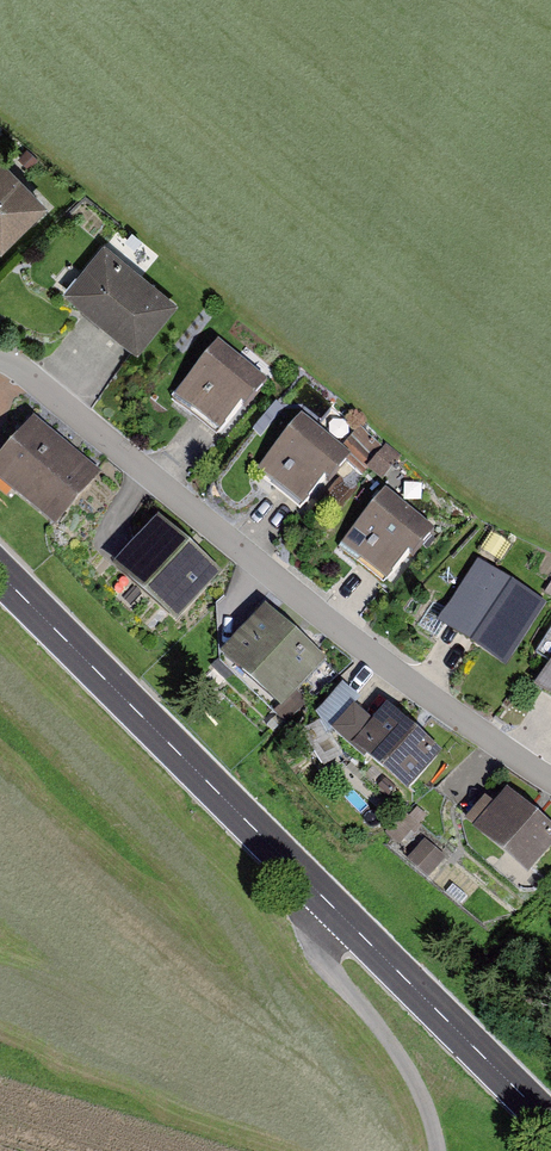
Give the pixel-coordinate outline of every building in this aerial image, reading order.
[(1,249),(48,203),(2,156),(0,158),(0,249),(1,249)] [(179,305),(104,243),(64,291),(108,328),(138,353),(179,305)] [(268,382),(218,342),(174,396),(207,422),(219,432),(242,405),(246,408),(268,382)] [(351,456),(302,416),(256,472),(286,497),(301,509),(325,479),(329,483),(351,456)] [(34,417),(0,458),(0,482),(55,528),(101,473),(34,417)] [(372,469),(390,477),(400,455),(382,447),(372,469)] [(435,531),(385,491),(341,545),(371,569),(386,581),(408,554),(413,557),(435,531)] [(221,573),(159,517),(127,552),(113,567),(175,623),(221,573)] [(544,604),(478,560),(440,616),(463,632),(507,660),(544,604)] [(327,660),(265,606),(244,630),(221,657),(282,711),(327,660)] [(534,688),(550,698),(550,662),(534,688)] [(351,689),(345,682),(316,710),(323,720),(332,725),(355,700),(360,697),(351,689)] [(372,716),(355,700),(332,725),(365,754),(368,751),(408,786),(442,747),(419,727),(387,699),(372,716)] [(344,752),(323,720),(304,731),(325,764),(344,752)] [(494,799),(487,793),(477,805),(468,816),(530,867),(550,842),(550,821),(537,810),(506,784),(494,799)] [(446,855),(425,838),(409,858),(430,875),(446,855)]
